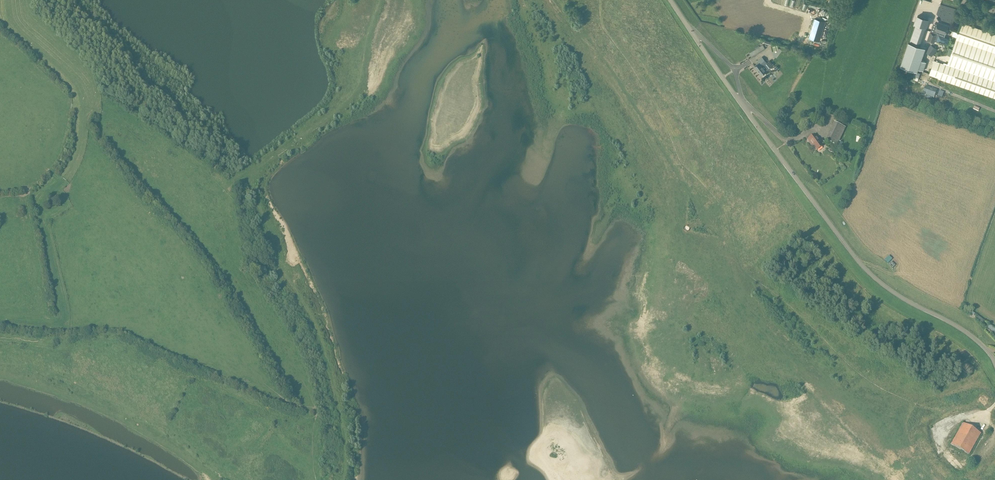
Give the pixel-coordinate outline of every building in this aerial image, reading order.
[(918,15),(915,23),(926,26),(928,19),(918,15)] [(778,17),(775,29),(782,30),(785,19),(778,17)] [(825,22),(814,18),(809,37),(819,40),(825,22)] [(946,34),(949,26),(938,22),(934,32),(931,31),(927,41),(934,43),(935,39),(937,40),(937,41),(947,44),(949,38),(945,37),(946,34)] [(962,22),(953,49),(951,55),(948,65),(934,60),(929,75),(994,97),(994,34),(962,22)] [(926,26),(916,23),(909,42),(900,65),(918,71),(918,69),(923,70),(926,62),(921,60),(926,48),(919,46),(926,27),(926,26)] [(765,49),(763,44),(759,46),(759,45),(755,47),(756,49),(749,53),(752,57),(765,49)] [(933,48),(930,46),(925,51),(932,56),(936,50),(933,48)] [(757,61),(758,63),(754,66),(761,75),(761,74),(763,76),(766,74),(765,72),(769,69),(765,64),(767,62),(762,56),(757,61)] [(936,91),(925,87),(922,94),(933,98),(936,91)] [(820,114),(817,112),(813,117),(823,123),(827,118),(822,115),(824,113),(821,112),(820,114)] [(846,128),(834,122),(825,140),(837,146),(846,128)] [(822,143),(815,134),(808,139),(812,146),(813,145),(817,150),(822,146),(820,144),(822,143)] [(987,406),(992,401),(984,393),(979,398),(987,406)] [(951,444),(963,451),(969,455),(981,433),(963,423),(951,444)]
